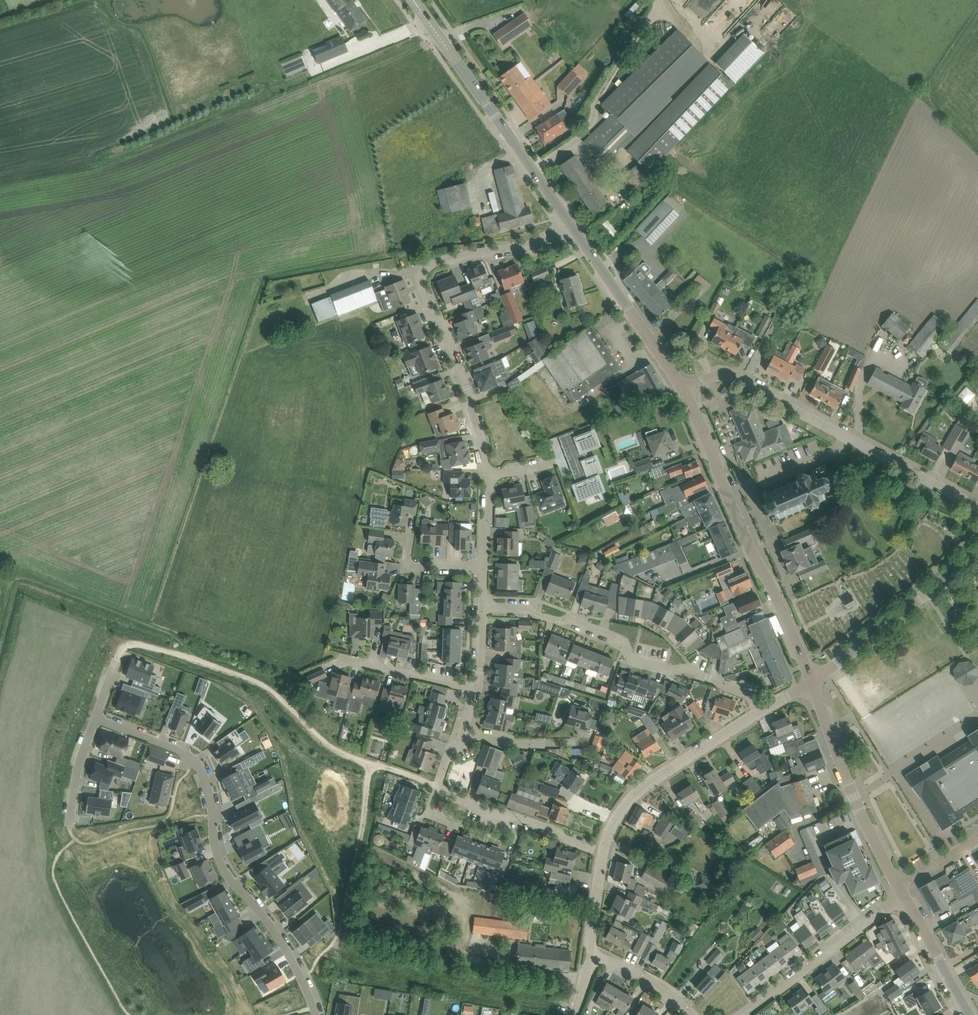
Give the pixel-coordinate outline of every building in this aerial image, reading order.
[(336,12),(337,11),(351,30),(365,20),(351,0),(327,0),(336,12)] [(525,13),(506,26),(493,34),(501,46),(533,25),(525,13)] [(613,114),(584,142),(588,145),(603,161),(619,144),(623,148),(635,137),(631,132),(706,59),(679,31),(632,78),(604,105),(613,114)] [(743,33),(715,63),(736,83),(764,53),(743,33)] [(348,51),(342,37),(313,50),(318,64),(348,51)] [(507,72),(499,77),(530,120),(539,114),(551,105),(530,76),(526,80),(515,66),(507,72)] [(713,66),(693,87),(630,153),(649,173),(733,84),(713,66)] [(557,86),(568,96),(582,80),(572,70),(557,86)] [(545,143),(566,129),(574,125),(565,110),(536,128),(545,143)] [(575,155),(568,160),(560,165),(592,213),(608,202),(575,155)] [(624,175),(634,189),(649,177),(638,164),(624,175)] [(482,220),(484,225),(487,235),(533,222),(528,206),(524,207),(512,165),(494,170),(507,213),(482,220)] [(461,184),(440,188),(445,212),(466,208),(461,184)] [(669,194),(664,200),(636,230),(651,244),(678,214),(684,208),(669,194)] [(480,217),(470,217),(470,225),(480,225),(480,217)] [(613,239),(620,234),(608,217),(602,222),(613,239)] [(624,279),(641,298),(656,285),(645,274),(649,270),(650,267),(646,263),(643,263),(638,266),(624,279)] [(523,282),(521,274),(517,264),(498,272),(502,281),(505,289),(523,282)] [(472,283),(465,286),(470,299),(477,296),(476,292),(491,286),(490,283),(483,265),(467,271),(472,283)] [(531,273),(534,281),(549,274),(546,267),(531,273)] [(662,280),(656,285),(641,298),(658,317),(673,304),(660,290),(678,274),(673,267),(660,279),(662,280)] [(454,305),(465,301),(469,311),(474,309),(470,299),(465,286),(459,288),(455,275),(437,282),(445,304),(452,301),(454,305)] [(561,280),(569,307),(586,303),(578,275),(561,280)] [(710,284),(700,275),(681,295),(691,305),(710,284)] [(331,295),(331,296),(311,303),(319,323),(339,315),(389,296),(394,308),(410,302),(405,288),(407,288),(404,280),(386,287),(386,289),(375,293),(370,280),(331,295)] [(500,292),(491,295),(494,301),(502,298),(501,296),(500,292)] [(502,298),(510,319),(512,324),(523,320),(520,315),(511,292),(501,296),(502,298)] [(949,353),(977,318),(977,299),(940,345),(949,353)] [(715,302),(710,311),(716,314),(721,305),(715,302)] [(481,306),(474,309),(469,311),(468,312),(459,315),(461,322),(455,324),(456,325),(458,330),(457,332),(458,336),(460,337),(461,339),(477,332),(473,321),(477,319),(476,318),(484,314),(481,306)] [(792,324),(790,328),(797,331),(801,323),(778,311),(773,320),(775,322),(778,317),(792,324)] [(882,325),(891,332),(900,340),(910,327),(892,313),(882,325)] [(403,328),(409,343),(415,341),(424,337),(420,326),(422,325),(417,314),(397,321),(400,329),(403,328)] [(766,314),(755,334),(761,337),(772,318),(766,314)] [(908,346),(922,358),(948,326),(934,314),(908,346)] [(723,348),(731,334),(735,326),(729,323),(727,326),(714,318),(710,326),(717,329),(711,341),(723,348)] [(529,339),(539,335),(534,320),(524,324),(529,339)] [(514,324),(508,326),(491,333),(494,342),(511,335),(517,332),(514,324)] [(550,354),(542,360),(545,365),(572,403),(612,376),(620,370),(608,353),(603,357),(584,330),(550,354)] [(731,334),(723,348),(736,354),(742,343),(749,347),(753,339),(740,332),(737,337),(731,334)] [(828,344),(823,336),(814,341),(819,349),(828,344)] [(530,343),(535,351),(530,355),(536,364),(542,360),(550,354),(538,337),(530,343)] [(483,342),(475,345),(466,349),(472,364),(481,360),(489,357),(486,350),(492,348),(489,340),(483,343),(483,342)] [(765,370),(776,376),(794,343),(790,340),(782,353),(777,350),(773,355),(770,361),(765,370)] [(794,343),(776,376),(787,382),(790,376),(798,381),(805,368),(796,364),(795,366),(791,364),(799,348),(796,347),(799,342),(796,340),(794,343)] [(835,349),(827,345),(815,368),(823,372),(835,349)] [(385,358),(391,356),(388,347),(382,350),(385,358)] [(430,347),(420,350),(417,352),(416,349),(403,354),(408,367),(417,363),(421,374),(430,371),(430,372),(436,370),(436,368),(438,367),(435,359),(436,358),(433,353),(433,354),(430,347)] [(856,357),(864,362),(867,357),(859,352),(856,357)] [(502,359),(491,363),(482,367),(484,372),(475,375),(481,391),(483,390),(484,392),(489,390),(488,388),(497,385),(494,378),(502,375),(501,371),(506,369),(502,359)] [(536,364),(518,377),(521,382),(545,365),(542,360),(536,364)] [(660,394),(666,390),(651,363),(636,372),(637,372),(622,380),(634,402),(652,393),(653,395),(660,394)] [(854,366),(845,387),(852,390),(861,369),(854,366)] [(909,411),(913,413),(926,388),(914,382),(912,386),(888,374),(888,375),(882,372),(883,371),(876,367),(867,383),(903,402),(901,407),(904,408),(904,410),(908,412),(909,411)] [(809,394),(823,401),(830,387),(822,384),(825,379),(819,376),(809,394)] [(442,379),(440,380),(431,383),(429,377),(413,383),(418,394),(428,390),(433,403),(449,396),(442,379)] [(394,381),(397,388),(403,385),(400,378),(394,381)] [(830,387),(823,401),(836,408),(845,390),(832,383),(830,387)] [(966,386),(952,402),(962,410),(975,394),(966,386)] [(775,427),(776,428),(763,434),(752,408),(753,408),(751,401),(744,404),(745,406),(742,407),(737,395),(725,388),(721,393),(732,399),(736,409),(731,412),(743,441),(736,444),(739,450),(740,450),(745,461),(747,460),(749,459),(755,456),(756,459),(784,447),(791,444),(783,424),(775,427)] [(372,398),(374,405),(388,401),(385,394),(372,398)] [(939,412),(943,415),(950,405),(947,402),(939,412)] [(443,408),(434,412),(428,414),(432,425),(438,422),(443,435),(459,429),(458,428),(459,427),(458,422),(456,422),(453,413),(446,416),(443,408)] [(950,450),(963,427),(965,423),(961,417),(957,424),(943,446),(950,450)] [(777,418),(766,422),(768,427),(779,423),(777,418)] [(963,427),(950,450),(956,454),(969,431),(963,427)] [(656,429),(647,432),(645,433),(654,456),(671,449),(670,448),(672,448),(669,440),(667,440),(664,432),(658,434),(656,429)] [(576,490),(575,491),(578,498),(579,497),(579,499),(581,498),(591,494),(594,493),(594,494),(597,493),(597,492),(599,491),(599,492),(601,491),(601,490),(602,490),(602,488),(600,482),(599,482),(599,480),(597,481),(596,477),(590,479),(588,475),(591,474),(591,475),(594,474),(594,473),(596,472),(597,473),(600,472),(599,471),(601,470),(600,469),(601,469),(598,461),(597,460),(596,461),(594,457),(589,459),(586,451),(597,447),(597,446),(599,445),(599,443),(596,436),(595,435),(593,436),(591,432),(575,438),(575,439),(571,441),(572,443),(566,445),(571,461),(569,462),(572,470),(575,469),(578,478),(580,478),(582,482),(575,484),(577,488),(576,489),(576,490)] [(923,432),(919,441),(916,446),(923,449),(921,453),(936,461),(942,448),(934,444),(936,439),(923,432)] [(420,443),(422,453),(439,450),(438,440),(420,443)] [(447,444),(449,455),(445,456),(446,458),(440,460),(441,468),(451,466),(459,465),(468,463),(468,461),(470,459),(469,453),(466,452),(464,441),(454,443),(447,444)] [(950,468),(964,475),(971,462),(973,458),(959,451),(955,459),(950,468)] [(638,476),(649,471),(654,469),(649,457),(633,463),(636,471),(638,476)] [(396,458),(392,469),(404,469),(404,461),(396,458)] [(654,469),(649,471),(652,480),(663,475),(664,479),(676,475),(677,476),(684,473),(686,478),(691,476),(701,472),(696,460),(682,466),(681,463),(664,470),(662,467),(654,469)] [(964,475),(977,483),(977,480),(977,466),(971,462),(964,475)] [(762,494),(761,495),(764,502),(761,504),(760,505),(765,515),(766,515),(766,516),(770,514),(773,520),(772,521),(772,522),(774,521),(775,522),(775,524),(776,524),(776,522),(778,522),(779,522),(780,522),(779,521),(779,519),(780,519),(780,518),(785,516),(786,517),(787,517),(786,516),(792,513),(792,514),(793,514),(793,513),(799,510),(799,511),(800,511),(800,510),(805,508),(806,507),(810,509),(810,511),(812,511),(812,510),(817,508),(818,507),(817,506),(818,502),(820,502),(820,501),(823,500),(824,503),(838,497),(835,488),(834,488),(835,483),(832,477),(828,474),(829,473),(825,464),(811,471),(812,473),(809,475),(809,474),(807,475),(803,474),(803,472),(802,472),(796,474),(795,475),(797,476),(795,481),(794,481),(789,483),(788,482),(787,483),(788,484),(782,486),(781,485),(780,485),(781,487),(775,489),(775,488),(774,488),(774,489),(767,492),(766,491),(766,490),(765,489),(765,491),(763,492),(762,491),(761,492),(763,492),(762,494)] [(392,470),(392,478),(404,478),(404,470),(392,470)] [(464,472),(444,472),(445,484),(451,484),(451,497),(470,497),(470,495),(472,493),(472,489),(470,488),(470,479),(464,479),(464,472)] [(693,479),(672,488),(671,486),(661,491),(666,504),(650,511),(654,520),(679,507),(676,500),(699,491),(708,487),(702,475),(693,479)] [(565,503),(558,486),(554,476),(551,478),(550,476),(545,478),(545,480),(542,481),(545,491),(535,495),(539,504),(540,508),(556,502),(558,506),(565,503)] [(524,521),(525,527),(526,529),(537,529),(535,519),(532,506),(526,507),(521,484),(512,486),(513,488),(502,490),(505,506),(520,503),(520,508),(522,522),(524,521)] [(618,494),(624,506),(631,502),(627,494),(624,495),(623,491),(618,494)] [(685,515),(686,518),(692,515),(691,512),(698,509),(700,512),(708,508),(707,507),(715,503),(710,493),(694,501),(680,507),(683,515),(685,515)] [(427,494),(421,499),(425,505),(432,501),(427,494)] [(417,502),(407,500),(405,500),(404,506),(395,505),(394,510),(393,510),(393,511),(387,511),(387,509),(372,507),(370,517),(371,517),(370,524),(369,524),(369,525),(385,527),(386,519),(392,520),(391,523),(406,525),(408,513),(415,514),(417,502)] [(692,515),(686,518),(675,523),(677,526),(676,526),(678,529),(689,523),(690,526),(696,523),(693,518),(701,515),(706,526),(713,523),(722,518),(715,503),(707,507),(708,508),(700,512),(698,509),(691,512),(692,515)] [(593,523),(597,530),(607,525),(607,526),(620,519),(618,515),(624,512),(621,508),(593,523)] [(496,525),(508,526),(508,517),(497,516),(496,525)] [(421,526),(421,532),(421,542),(430,543),(430,545),(442,545),(442,535),(442,527),(430,527),(430,520),(428,519),(424,518),(423,520),(423,526),(421,526)] [(708,527),(715,542),(730,535),(723,520),(708,527)] [(450,542),(456,543),(456,550),(469,550),(469,542),(471,542),(471,540),(471,534),(471,530),(460,530),(461,523),(451,523),(450,529),(450,542)] [(811,528),(782,541),(786,549),(780,551),(790,574),(797,571),(801,579),(828,568),(824,559),(817,562),(811,547),(803,550),(800,543),(814,537),(811,528)] [(368,542),(374,543),(374,545),(369,544),(368,545),(367,552),(368,553),(375,554),(392,557),(395,540),(383,538),(384,531),(370,529),(368,542)] [(498,538),(497,555),(518,555),(519,532),(506,531),(505,538),(498,538)] [(543,540),(544,541),(543,542),(552,549),(555,542),(547,536),(547,537),(540,531),(537,535),(543,540)] [(629,559),(618,564),(614,565),(614,566),(634,575),(676,558),(679,564),(704,553),(695,533),(677,540),(647,552),(629,559)] [(730,535),(715,542),(722,557),(737,551),(730,535)] [(608,549),(608,550),(604,552),(606,557),(620,551),(617,545),(608,549)] [(546,566),(555,570),(560,554),(551,551),(546,566)] [(616,560),(618,564),(629,559),(628,555),(616,560)] [(349,556),(348,564),(356,566),(358,558),(349,556)] [(579,564),(582,565),(585,564),(586,561),(585,558),(582,557),(579,558),(578,561),(579,564)] [(390,574),(384,573),(385,564),(372,562),(372,563),(359,561),(357,575),(368,577),(367,589),(379,591),(380,588),(388,589),(390,574)] [(597,568),(600,570),(603,569),(605,566),(604,562),(601,561),(597,562),(596,565),(597,568)] [(729,562),(714,569),(717,577),(724,574),(732,571),(733,571),(729,562)] [(497,577),(499,577),(498,588),(514,589),(514,590),(523,590),(523,579),(515,579),(515,573),(518,573),(518,564),(497,564),(497,577)] [(587,609),(592,610),(599,587),(588,584),(590,576),(588,575),(590,571),(586,570),(585,574),(584,574),(575,598),(582,600),(581,605),(588,607),(587,609)] [(724,590),(716,593),(720,602),(721,605),(729,602),(728,599),(734,596),(748,590),(746,587),(752,585),(746,571),(734,576),(726,579),(730,587),(724,590)] [(552,574),(549,583),(546,592),(554,595),(554,593),(569,599),(575,583),(552,574)] [(445,593),(445,602),(462,603),(462,589),(460,589),(461,582),(450,582),(438,581),(437,593),(445,593)] [(599,587),(592,610),(597,611),(597,610),(604,612),(606,607),(613,609),(613,608),(616,608),(616,596),(618,584),(612,582),(610,590),(599,587)] [(400,584),(399,594),(399,602),(410,602),(410,614),(409,618),(420,619),(421,599),(421,589),(414,588),(414,584),(400,584)] [(667,598),(669,599),(674,594),(669,588),(662,594),(667,599),(667,598)] [(381,599),(387,601),(390,595),(384,592),(381,599)] [(746,597),(723,607),(726,615),(720,618),(724,627),(736,621),(732,611),(738,608),(740,613),(760,605),(755,593),(746,597)] [(619,614),(632,616),(635,599),(618,596),(619,614)] [(853,596),(844,601),(848,608),(857,604),(853,596)] [(681,601),(675,597),(672,603),(678,606),(681,601)] [(632,616),(646,618),(652,601),(635,599),(632,616)] [(338,601),(336,608),(345,610),(347,603),(338,601)] [(646,618),(659,625),(667,610),(652,601),(646,618)] [(462,603),(445,602),(444,615),(439,615),(439,624),(452,624),(452,618),(451,618),(451,616),(462,616),(462,603)] [(690,608),(697,615),(701,613),(697,604),(690,608)] [(952,613),(959,624),(967,618),(961,608),(952,613)] [(659,625),(671,632),(683,618),(667,610),(659,625)] [(355,637),(359,637),(373,638),(374,626),(381,626),(382,612),(370,611),(370,618),(357,618),(357,625),(352,625),(351,636),(355,636),(355,637)] [(700,617),(706,623),(708,621),(709,616),(708,613),(700,617)] [(735,655),(749,649),(751,648),(758,646),(774,639),(765,618),(753,623),(751,617),(737,623),(736,621),(724,627),(727,633),(716,638),(718,643),(711,643),(699,651),(710,658),(720,659),(725,659),(735,655)] [(671,632),(681,642),(694,630),(683,618),(671,632)] [(696,619),(691,624),(695,628),(700,624),(696,619)] [(496,637),(496,639),(511,639),(516,639),(516,634),(516,627),(509,626),(509,628),(497,628),(497,632),(495,632),(495,637),(496,637)] [(444,629),(444,640),(461,640),(461,629),(444,629)] [(694,630),(681,642),(690,653),(706,643),(694,630)] [(401,639),(397,656),(407,659),(408,653),(414,654),(417,642),(413,642),(414,636),(405,634),(404,640),(401,639)] [(544,656),(554,660),(555,655),(562,638),(551,634),(550,637),(545,635),(542,643),(547,645),(544,651),(546,652),(544,656)] [(397,656),(401,639),(385,635),(382,647),(388,648),(387,654),(397,656)] [(554,660),(564,664),(566,659),(573,642),(562,638),(555,655),(554,660)] [(510,651),(509,658),(521,659),(521,650),(517,650),(517,646),(511,646),(511,639),(496,639),(496,642),(495,642),(495,646),(496,646),(496,650),(510,651)] [(766,664),(766,666),(783,659),(774,639),(758,646),(751,648),(749,649),(754,659),(757,668),(766,664)] [(444,640),(443,650),(460,651),(461,640),(444,640)] [(567,660),(576,663),(582,648),(574,644),(574,642),(573,642),(566,659),(564,664),(565,665),(567,660)] [(576,663),(587,668),(593,652),(582,648),(576,663)] [(460,651),(443,650),(443,662),(460,662),(460,651)] [(587,668),(597,672),(603,656),(593,652),(587,668)] [(739,663),(735,655),(725,659),(724,673),(723,674),(733,671),(733,665),(739,663)] [(603,656),(597,672),(608,676),(610,669),(614,660),(603,656)] [(495,663),(494,675),(512,677),(513,670),(519,671),(521,659),(509,658),(506,658),(506,664),(495,663)] [(133,659),(127,676),(144,682),(141,689),(152,693),(158,696),(161,688),(155,685),(148,683),(154,667),(149,665),(150,664),(149,664),(149,665),(147,664),(147,663),(147,664),(141,662),(141,661),(140,662),(138,661),(139,660),(138,660),(138,661),(133,659)] [(783,659),(766,666),(775,687),(792,680),(783,659)] [(961,684),(977,682),(977,661),(958,664),(961,684)] [(307,677),(310,684),(327,676),(324,670),(307,677)] [(632,699),(634,693),(640,677),(630,674),(631,671),(630,671),(630,672),(622,670),(620,674),(616,673),(611,690),(620,693),(621,695),(632,699)] [(328,694),(344,698),(350,677),(334,672),(328,694)] [(547,679),(558,682),(559,677),(548,673),(547,679)] [(512,677),(494,675),(493,686),(503,688),(503,694),(517,695),(518,683),(512,683),(512,677)] [(200,677),(197,685),(203,687),(206,679),(200,677)] [(558,682),(568,685),(570,680),(559,677),(558,682)] [(655,700),(661,691),(662,689),(657,687),(659,683),(651,680),(651,678),(650,681),(640,677),(634,693),(632,699),(642,702),(644,697),(645,697),(645,696),(653,699),(655,700)] [(352,691),(350,698),(347,709),(358,713),(362,702),(362,703),(363,704),(364,705),(365,706),(366,706),(367,706),(368,707),(369,707),(370,707),(373,706),(380,682),(363,678),(362,684),(355,682),(352,691)] [(537,689),(545,691),(550,693),(553,684),(547,682),(540,680),(537,689)] [(568,685),(579,689),(580,684),(570,680),(568,685)] [(662,689),(661,691),(683,703),(684,699),(689,690),(682,686),(681,688),(672,683),(668,690),(663,687),(662,689)] [(579,689),(589,692),(591,687),(580,684),(579,689)] [(149,693),(129,685),(127,692),(124,691),(117,708),(134,714),(139,701),(145,703),(149,693)] [(384,688),(382,698),(381,703),(391,706),(393,699),(404,702),(407,689),(393,685),(391,690),(384,688)] [(597,689),(595,694),(604,697),(606,692),(597,689)] [(428,708),(426,715),(444,720),(447,708),(443,706),(446,695),(432,691),(427,707),(428,708)] [(178,692),(169,712),(175,714),(170,728),(182,732),(186,721),(189,715),(180,712),(186,695),(178,692)] [(489,709),(505,713),(512,715),(514,709),(513,708),(515,697),(511,696),(501,694),(500,700),(491,698),(489,709)] [(735,701),(717,695),(716,699),(708,697),(705,708),(712,710),(710,718),(717,720),(719,713),(728,715),(729,711),(732,711),(735,701)] [(688,706),(698,718),(704,713),(694,701),(688,706)] [(203,721),(196,730),(209,740),(221,724),(213,718),(216,714),(205,706),(197,716),(203,721)] [(629,707),(627,713),(640,717),(647,713),(629,707)] [(575,728),(579,729),(586,731),(592,714),(571,708),(566,723),(576,726),(575,728)] [(495,723),(493,729),(507,732),(510,720),(504,719),(505,713),(489,709),(488,711),(487,711),(485,717),(487,717),(486,721),(495,723)] [(662,724),(667,731),(672,740),(681,734),(680,733),(686,729),(688,730),(691,728),(692,726),(693,725),(684,710),(662,724)] [(537,713),(536,720),(550,723),(552,716),(537,713)] [(637,744),(639,748),(645,757),(660,747),(648,728),(654,724),(647,713),(640,717),(647,728),(633,737),(637,744)] [(444,720),(426,715),(428,716),(425,726),(415,723),(413,731),(420,733),(427,735),(429,728),(442,732),(446,721),(444,720)] [(765,737),(770,748),(788,741),(788,742),(796,739),(787,717),(773,723),(777,735),(774,736),(772,734),(765,737)] [(536,720),(527,718),(526,724),(535,726),(536,720)] [(593,719),(591,727),(597,729),(600,721),(593,719)] [(610,728),(611,721),(603,720),(601,727),(610,728)] [(391,724),(389,731),(395,733),(397,726),(391,724)] [(395,733),(394,736),(397,737),(398,734),(401,735),(404,728),(397,726),(395,733)] [(232,740),(213,753),(221,765),(240,752),(235,745),(243,740),(236,729),(228,735),(232,740)] [(968,735),(971,740),(941,759),(938,755),(906,775),(920,798),(922,797),(936,819),(943,831),(947,828),(949,827),(961,820),(964,818),(966,816),(964,813),(965,813),(967,811),(977,804),(977,729),(968,735)] [(106,734),(100,750),(118,756),(116,762),(125,766),(127,766),(130,759),(123,757),(129,740),(115,735),(114,737),(106,734)] [(413,766),(418,767),(427,771),(430,762),(432,763),(435,755),(428,752),(432,740),(418,735),(414,747),(419,749),(413,766)] [(595,735),(593,741),(601,744),(603,738),(595,735)] [(788,741),(770,748),(769,748),(772,757),(786,751),(795,758),(797,765),(791,767),(794,776),(807,771),(807,772),(825,764),(822,757),(822,758),(815,739),(804,743),(802,737),(797,740),(796,739),(788,742),(788,741)] [(389,756),(391,742),(377,740),(375,754),(389,756)] [(487,768),(486,772),(495,775),(503,751),(484,744),(477,765),(487,768)] [(750,768),(753,769),(758,766),(761,771),(767,767),(771,765),(763,752),(759,755),(753,744),(745,749),(744,748),(740,750),(741,752),(739,753),(746,763),(750,768)] [(167,753),(150,746),(145,758),(163,765),(167,753)] [(620,772),(623,774),(630,780),(642,765),(634,759),(631,758),(633,756),(623,749),(621,751),(628,756),(622,764),(621,764),(617,769),(620,772)] [(263,751),(240,762),(243,769),(266,757),(263,751)] [(522,753),(512,758),(516,767),(526,762),(522,753)] [(96,762),(90,778),(101,782),(101,781),(110,784),(114,774),(121,777),(122,775),(125,766),(116,762),(108,759),(106,765),(96,762)] [(604,770),(603,772),(610,775),(613,767),(596,760),(593,766),(604,770)] [(557,761),(552,770),(551,771),(558,776),(561,771),(568,776),(562,785),(574,793),(584,778),(579,775),(581,771),(574,766),(571,770),(557,761)] [(125,766),(122,775),(136,780),(140,771),(135,769),(127,766),(125,766)] [(233,773),(221,779),(226,790),(246,780),(240,769),(233,773)] [(703,776),(708,784),(714,795),(725,788),(724,786),(735,780),(729,771),(719,778),(713,769),(703,776)] [(781,769),(776,771),(778,777),(781,786),(792,782),(789,774),(784,776),(781,769)] [(175,777),(157,772),(150,802),(166,806),(171,787),(172,787),(175,777)] [(495,775),(486,772),(484,776),(483,776),(477,793),(495,799),(495,798),(497,798),(499,793),(498,791),(501,782),(493,779),(495,775)] [(520,784),(529,787),(532,778),(524,775),(520,784)] [(743,783),(752,796),(762,789),(752,776),(743,783)] [(783,809),(790,818),(816,810),(813,801),(807,778),(792,782),(781,786),(778,777),(739,806),(757,829),(783,809)] [(268,779),(254,787),(258,793),(268,788),(272,786),(268,779)] [(246,780),(226,790),(232,800),(245,793),(251,790),(246,780)] [(531,784),(529,788),(542,792),(556,797),(559,789),(542,783),(542,782),(536,780),(534,785),(531,784)] [(272,786),(268,788),(271,794),(282,788),(279,782),(272,786)] [(388,819),(398,822),(408,826),(420,791),(401,784),(388,819)] [(678,794),(683,802),(685,805),(693,799),(702,812),(707,808),(699,796),(699,795),(692,784),(678,794)] [(542,792),(529,788),(519,785),(516,795),(512,793),(507,807),(548,821),(549,818),(562,823),(567,809),(554,804),(550,814),(539,810),(542,802),(539,801),(542,792)] [(114,791),(100,790),(99,797),(88,796),(88,797),(86,797),(84,811),(86,812),(86,813),(110,816),(114,791)] [(713,805),(718,813),(725,825),(729,820),(725,814),(726,813),(718,800),(712,803),(713,805)] [(260,824),(264,822),(255,803),(229,816),(235,830),(248,823),(251,828),(260,824)] [(714,815),(718,813),(713,805),(709,808),(714,815)] [(628,822),(637,827),(640,829),(645,822),(649,825),(651,823),(654,816),(637,806),(628,822)] [(287,810),(279,814),(283,822),(291,818),(287,810)] [(687,815),(698,824),(702,819),(691,810),(687,815)] [(664,813),(656,826),(657,826),(655,829),(657,830),(656,832),(664,838),(676,821),(664,813)] [(788,826),(780,815),(774,819),(781,830),(788,826)] [(678,819),(670,833),(682,840),(690,827),(678,819)] [(698,824),(697,825),(701,828),(706,823),(702,819),(698,824)] [(377,828),(403,838),(405,833),(379,823),(377,828)] [(251,842),(239,849),(246,863),(265,853),(258,840),(266,836),(260,824),(251,828),(245,831),(251,842)] [(419,850),(425,852),(428,846),(433,831),(421,827),(419,832),(413,830),(411,835),(405,833),(403,838),(403,839),(409,842),(420,846),(419,850)] [(185,861),(195,857),(193,851),(203,847),(196,829),(187,832),(182,834),(181,834),(185,845),(180,847),(185,861)] [(785,830),(777,836),(765,844),(775,857),(794,843),(785,830)] [(432,850),(444,855),(445,852),(449,842),(443,840),(445,835),(433,831),(428,846),(425,852),(431,854),(432,850)] [(823,844),(833,866),(829,868),(836,883),(845,879),(855,901),(860,908),(879,895),(874,883),(878,881),(870,866),(867,868),(850,832),(823,844)] [(375,835),(374,838),(374,841),(377,843),(380,844),(382,842),(384,839),(383,836),(381,834),(378,834),(375,835)] [(743,848),(746,851),(763,838),(760,835),(743,848)] [(451,854),(461,857),(467,840),(457,836),(454,844),(449,842),(445,852),(444,855),(450,857),(451,854)] [(461,857),(470,860),(476,843),(467,840),(461,857)] [(470,860),(480,864),(486,847),(476,843),(470,860)] [(480,864),(489,867),(495,850),(486,847),(480,864)] [(543,870),(551,871),(557,873),(557,872),(559,865),(573,869),(577,853),(556,848),(554,860),(546,858),(544,868),(544,869),(543,870)] [(282,849),(261,863),(265,868),(254,877),(261,885),(259,886),(265,895),(267,893),(270,896),(284,885),(272,870),(289,857),(282,849)] [(495,850),(489,867),(498,871),(497,873),(503,875),(505,870),(507,865),(501,863),(505,853),(495,850)] [(202,886),(218,878),(211,864),(210,864),(207,859),(190,867),(195,876),(197,875),(202,886)] [(183,861),(173,865),(176,871),(178,871),(179,873),(187,869),(183,861)] [(627,887),(634,889),(636,879),(629,878),(632,865),(618,862),(614,879),(628,883),(627,887)] [(814,865),(812,862),(795,869),(799,880),(817,872),(815,868),(814,865)] [(685,887),(655,870),(647,866),(641,877),(673,896),(676,890),(682,893),(685,887)] [(973,893),(977,890),(977,882),(974,876),(969,867),(950,879),(947,873),(921,888),(936,914),(951,905),(954,910),(958,908),(955,903),(973,893)] [(315,869),(308,875),(311,879),(319,873),(315,869)] [(439,874),(448,879),(450,875),(447,874),(441,870),(439,874)] [(512,871),(510,880),(520,882),(522,874),(512,871)] [(556,885),(553,896),(573,901),(577,885),(570,883),(572,876),(557,872),(557,873),(551,871),(548,883),(556,885)] [(694,886),(713,896),(720,883),(712,879),(711,881),(707,879),(708,877),(701,873),(694,886)] [(450,875),(448,879),(457,884),(459,880),(450,875)] [(821,883),(824,889),(831,884),(827,879),(821,883)] [(301,880),(287,890),(291,896),(279,906),(289,918),(308,903),(301,895),(308,889),(301,880)] [(638,884),(633,893),(642,897),(646,888),(638,884)] [(831,904),(826,909),(825,909),(831,918),(837,925),(844,920),(842,917),(845,914),(842,910),(846,906),(849,909),(849,908),(832,886),(825,892),(831,904)] [(209,899),(217,912),(234,903),(226,889),(209,899)] [(642,897),(633,893),(630,892),(627,899),(618,895),(611,910),(625,917),(631,906),(638,909),(640,905),(651,910),(657,909),(659,905),(643,898),(642,897)] [(201,893),(187,900),(192,909),(206,901),(201,893)] [(813,893),(807,897),(811,903),(817,898),(813,893)] [(815,916),(810,921),(816,929),(821,937),(829,931),(826,928),(830,926),(826,921),(831,918),(825,909),(826,909),(817,898),(811,903),(809,904),(815,916)] [(240,915),(234,903),(217,912),(216,912),(208,916),(209,917),(209,916),(215,927),(220,924),(224,933),(225,934),(238,926),(234,919),(240,915)] [(969,912),(971,916),(959,923),(958,921),(954,924),(945,929),(946,931),(946,933),(947,935),(949,935),(952,942),(961,937),(966,935),(964,931),(971,928),(970,926),(975,923),(977,922),(977,908),(969,912)] [(810,921),(802,910),(798,912),(794,915),(800,928),(794,932),(806,948),(813,943),(811,940),(814,937),(811,933),(816,929),(810,921)] [(473,931),(481,932),(526,938),(528,923),(474,917),(473,931)] [(304,923),(292,932),(303,945),(313,937),(317,942),(335,927),(328,919),(317,928),(309,918),(304,923)] [(788,924),(783,918),(775,924),(780,931),(788,924)] [(877,934),(870,937),(875,946),(876,948),(883,944),(887,953),(892,951),(894,956),(900,953),(909,949),(900,931),(894,918),(879,926),(881,932),(877,934)] [(649,959),(654,950),(656,946),(668,924),(663,921),(659,927),(653,938),(652,937),(642,955),(649,959)] [(245,950),(264,938),(264,937),(261,933),(255,925),(237,938),(245,950)] [(242,932),(238,926),(225,934),(226,936),(229,941),(242,932)] [(626,934),(620,931),(611,926),(605,938),(620,946),(620,945),(628,950),(631,943),(623,939),(626,934)] [(749,935),(755,941),(764,933),(757,927),(749,935)] [(633,950),(642,955),(652,937),(643,932),(633,950)] [(766,943),(773,938),(769,933),(762,938),(766,943)] [(791,937),(780,946),(791,961),(798,956),(797,955),(801,952),(802,953),(796,944),(791,937)] [(273,950),(264,938),(245,950),(245,951),(248,949),(252,955),(243,961),(250,972),(264,964),(261,958),(273,950)] [(846,956),(852,963),(855,968),(868,959),(874,967),(883,961),(873,947),(867,939),(846,956)] [(657,953),(656,954),(652,963),(665,970),(670,960),(673,962),(678,953),(682,946),(674,942),(665,958),(657,953)] [(762,944),(757,948),(762,954),(767,949),(762,944)] [(516,965),(559,969),(569,970),(571,951),(545,948),(545,946),(539,945),(539,948),(528,947),(528,946),(518,945),(516,965)] [(780,946),(769,954),(781,969),(787,964),(786,963),(791,960),(791,961),(780,946)] [(706,961),(711,966),(715,963),(723,954),(717,949),(706,961)] [(769,954),(759,962),(770,977),(776,972),(776,971),(780,968),(780,969),(781,969),(769,954)] [(480,968),(493,970),(495,959),(482,957),(480,968)] [(900,976),(896,979),(900,985),(919,972),(911,960),(896,970),(900,976)] [(737,966),(741,971),(746,967),(742,962),(737,966)] [(759,962),(748,970),(759,985),(766,980),(765,979),(769,976),(770,977),(759,962)] [(822,973),(815,978),(821,987),(825,991),(818,995),(825,1005),(840,994),(834,987),(845,978),(841,972),(834,964),(827,969),(828,971),(824,975),(822,973)] [(968,970),(975,982),(977,980),(977,965),(968,970)] [(263,968),(252,974),(258,984),(264,981),(270,990),(287,980),(279,967),(266,974),(263,968)] [(705,973),(701,978),(694,985),(706,996),(726,974),(721,969),(717,975),(710,968),(705,973)] [(759,985),(748,970),(737,978),(748,993),(755,988),(754,988),(758,984),(759,985)] [(900,985),(896,979),(893,981),(896,984),(885,992),(891,999),(901,991),(898,987),(900,985)] [(848,984),(859,999),(865,995),(854,980),(848,984)] [(608,1010),(612,1003),(620,990),(607,983),(599,996),(600,996),(596,1003),(601,1006),(608,1010)] [(804,987),(797,992),(794,995),(795,996),(787,1002),(796,1014),(814,1001),(804,987)] [(375,988),(374,997),(391,999),(391,997),(392,990),(375,988)] [(612,1003),(620,1008),(616,1014),(617,1014),(623,1014),(625,1011),(628,1007),(633,998),(620,990),(612,1003)] [(930,990),(922,995),(917,997),(915,992),(904,998),(910,1007),(920,1002),(926,1014),(940,1007),(930,990)] [(886,1003),(879,993),(844,1014),(868,1014),(886,1003)] [(360,997),(348,995),(346,1005),(338,1003),(336,1014),(357,1014),(360,997)] [(815,1008),(820,1014),(821,1014),(828,1009),(823,1002),(815,1008)] [(638,1014),(637,1014),(656,1014),(657,1013),(643,1005),(638,1014)]
